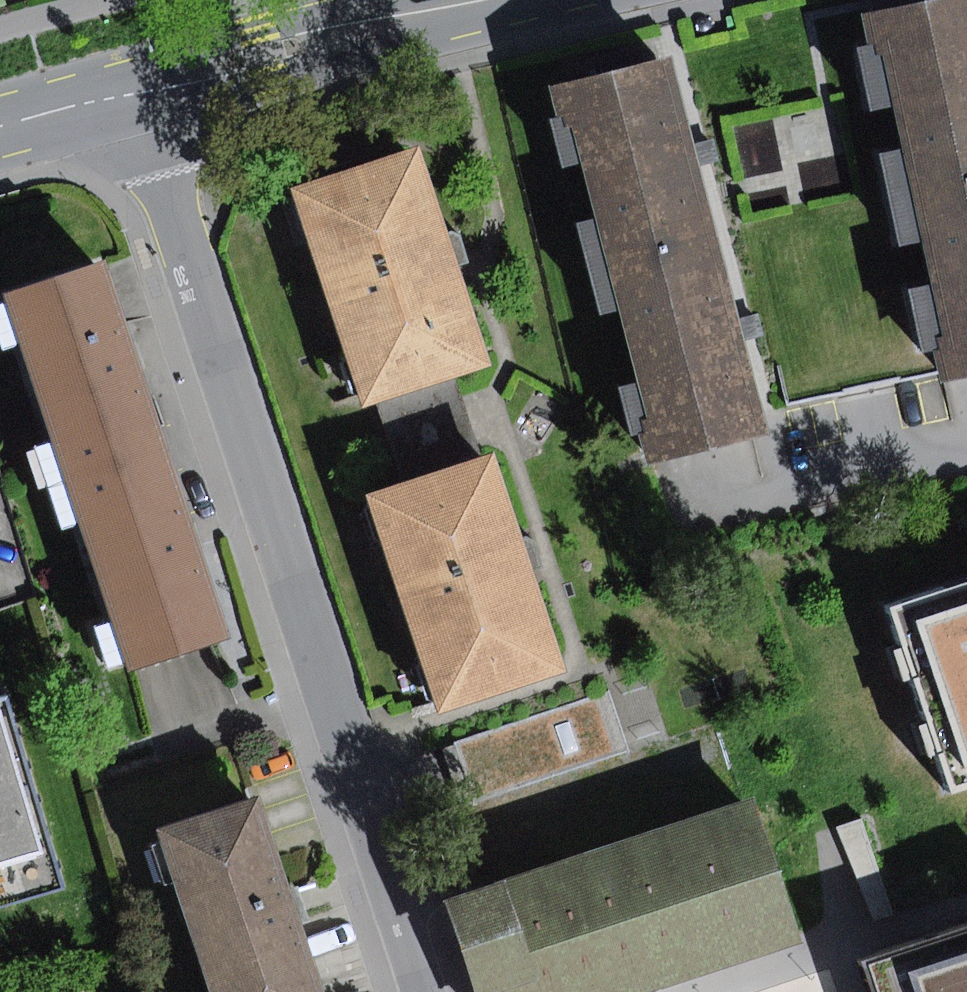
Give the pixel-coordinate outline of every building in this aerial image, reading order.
[(917,196),(966,185),(966,0),(937,0),(867,16),(873,44),(886,53),(917,196)] [(579,127),(612,264),(722,239),(698,146),(677,58),(556,87),(563,116),(579,127)] [(421,148),(294,189),(366,409),(492,368),(421,148)] [(917,196),(946,330),(936,344),(942,374),(944,384),(966,379),(966,185),(917,196)] [(747,344),(722,239),(612,264),(651,415),(649,430),(656,460),(768,432),(747,344)] [(57,479),(160,445),(98,257),(0,289),(0,308),(57,479)] [(222,632),(160,445),(57,479),(119,666),(222,632)] [(494,456),(370,497),(442,713),(565,672),(494,456)] [(884,607),(949,794),(966,787),(966,579),(884,607)] [(611,692),(455,746),(465,775),(476,804),(631,750),(611,692)] [(0,701),(0,909),(66,889),(9,698),(0,701)] [(158,831),(210,991),(322,991),(260,799),(158,831)] [(444,903),(473,991),(654,991),(805,943),(759,801),(444,903)] [(865,963),(875,991),(966,991),(966,929),(865,963)]
